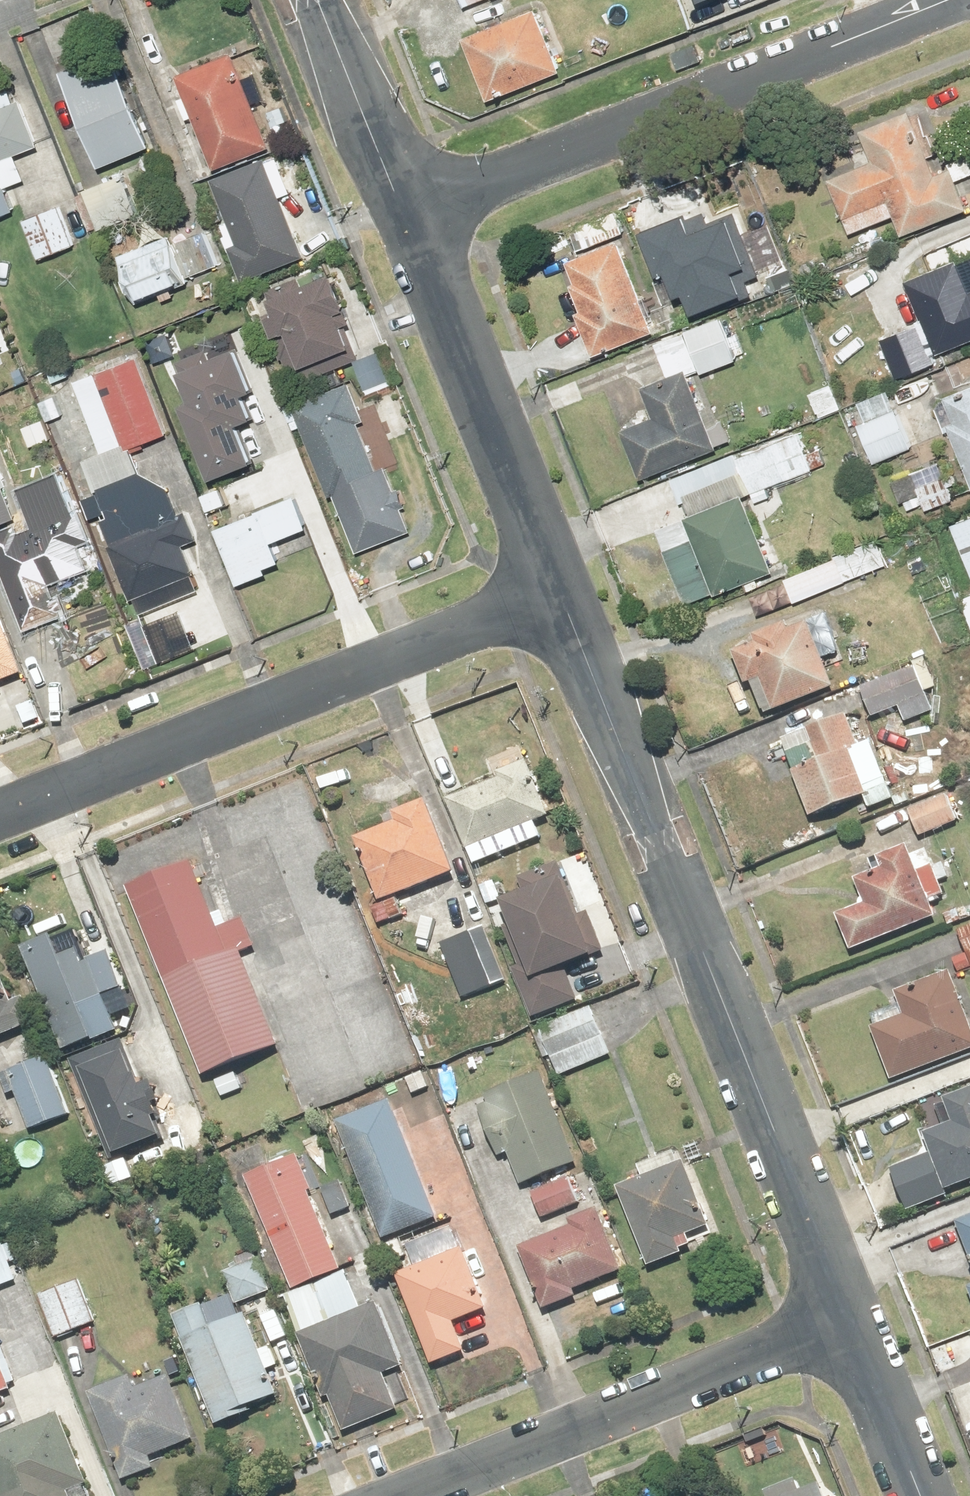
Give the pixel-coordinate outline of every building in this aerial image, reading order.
[(484,31),(469,37),(494,98),(565,69),(538,1),(481,24),(484,31)] [(117,46),(66,69),(90,121),(86,123),(105,164),(160,139),(117,46)] [(237,52),(182,75),(219,166),(274,143),(237,52)] [(45,140),(26,97),(18,100),(13,88),(0,93),(0,159),(45,140)] [(833,177),(857,231),(899,212),(908,231),(969,204),(969,185),(961,165),(947,171),(918,108),(866,131),(878,157),(833,177)] [(279,152),(218,177),(236,222),(223,228),(245,282),(309,255),(304,242),(324,234),(304,185),(294,189),(279,152)] [(19,207),(9,184),(28,176),(18,154),(0,161),(0,215),(19,207)] [(143,211),(126,172),(79,192),(95,231),(143,211)] [(643,220),(659,265),(672,261),(683,292),(692,289),(699,308),(750,290),(744,273),(755,269),(733,207),(709,216),(702,198),(643,220)] [(61,204),(28,219),(44,257),(77,243),(61,204)] [(176,242),(173,234),(121,255),(139,298),(224,264),(210,229),(176,242)] [(658,329),(622,238),(572,258),(581,281),(576,283),(586,306),(581,307),(599,353),(658,329)] [(964,256),(909,278),(926,320),(884,337),(900,378),(941,361),(937,353),(969,339),(969,272),(964,256)] [(316,274),(276,290),(282,305),(272,309),(283,335),(298,329),(309,360),(359,340),(351,320),(358,317),(351,299),(359,296),(347,265),(317,276),(316,274)] [(706,372),(744,356),(726,314),(659,342),(673,374),(646,385),(658,414),(623,428),(644,478),(733,441),(718,404),(709,408),(695,373),(705,369),(706,372)] [(267,385),(249,335),(236,340),(239,347),(214,356),(210,344),(180,356),(195,396),(190,397),(219,474),(262,458),(248,419),(263,413),(255,390),(267,385)] [(171,432),(143,355),(126,361),(124,356),(103,364),(105,369),(78,379),(106,453),(83,462),(89,478),(79,481),(93,520),(103,516),(141,616),(200,594),(193,574),(200,572),(190,544),(203,539),(192,507),(182,511),(163,459),(153,463),(145,442),(171,432)] [(357,378),(298,403),(336,495),(340,493),(364,551),(415,529),(406,507),(412,505),(404,487),(402,488),(392,464),(382,468),(362,420),(373,416),(357,378)] [(833,384),(812,393),(824,419),(844,410),(833,384)] [(940,404),(950,431),(955,429),(969,471),(969,386),(948,394),(950,401),(940,404)] [(900,409),(894,390),(863,400),(870,420),(864,422),(877,461),(918,447),(905,407),(900,409)] [(784,576),(750,493),(754,491),(759,504),(776,497),(773,489),(832,464),(826,450),(815,454),(806,431),(742,457),(739,451),(674,478),(684,502),(691,499),(696,512),(659,527),(689,600),(715,590),(717,593),(745,581),(749,590),(784,576)] [(9,485),(0,462),(0,489),(9,485)] [(906,509),(927,501),(930,509),(957,498),(944,464),(896,483),(906,509)] [(70,469),(48,478),(54,493),(29,503),(35,517),(0,531),(0,547),(30,624),(67,610),(56,581),(95,566),(85,542),(97,537),(70,469)] [(296,493),(222,524),(246,581),(277,568),(275,564),(293,556),(285,538),(310,527),(296,493)] [(954,524),(969,562),(969,517),(954,524)] [(891,564),(877,527),(854,535),(860,550),(791,575),(799,598),(891,564)] [(12,693),(8,684),(29,676),(3,608),(0,609),(0,697),(12,693)] [(750,683),(756,681),(769,714),(837,688),(811,620),(803,623),(801,616),(759,632),(762,639),(736,648),(750,683)] [(930,661),(865,687),(877,716),(902,706),(908,721),(937,710),(930,691),(940,687),(930,661)] [(853,713),(786,738),(815,816),(870,795),(874,808),(899,799),(875,736),(864,741),(853,713)] [(517,746),(488,758),(496,779),(453,796),(482,867),(535,846),(526,823),(554,812),(532,757),(523,761),(517,746)] [(913,810),(925,835),(963,817),(951,792),(913,810)] [(408,914),(401,897),(464,871),(434,798),(399,812),(401,818),(361,835),(387,898),(374,903),(383,925),(408,914)] [(923,868),(911,840),(882,852),(887,865),(860,877),(871,903),(844,914),(858,947),(944,912),(937,895),(950,890),(938,861),(923,868)] [(199,858),(134,885),(211,1075),(283,1046),(245,952),(258,947),(246,917),(226,925),(199,858)] [(583,998),(570,968),(610,952),(593,910),(588,912),(572,874),(570,875),(564,860),(523,876),(529,890),(512,897),(545,978),(536,981),(549,1012),(583,998)] [(961,928),(969,950),(956,955),(962,970),(969,966),(969,925),(961,928)] [(490,926),(445,944),(466,998),(511,980),(490,926)] [(58,938),(30,948),(68,1050),(125,1029),(112,992),(128,986),(114,950),(89,959),(84,945),(64,953),(58,938)] [(967,1003),(965,997),(967,996),(958,972),(901,993),(909,1013),(876,1025),(897,1079),(969,1051),(969,1003),(969,1002),(967,1003)] [(41,1021),(31,994),(17,999),(8,975),(0,978),(0,1037),(41,1021)] [(613,1055),(592,1006),(543,1027),(563,1076),(613,1055)] [(131,1039),(73,1062),(112,1162),(131,1154),(130,1150),(173,1133),(165,1113),(170,1111),(166,1099),(171,1097),(163,1078),(152,1082),(148,1070),(144,1072),(131,1039)] [(74,1112),(51,1053),(2,1073),(11,1095),(21,1091),(35,1127),(74,1112)] [(581,1159),(541,1068),(475,1096),(501,1156),(512,1151),(526,1183),(581,1159)] [(948,1096),(958,1121),(930,1131),(937,1150),(896,1166),(913,1210),(955,1194),(953,1189),(969,1182),(969,1088),(948,1096)] [(441,1215),(394,1097),(339,1119),(385,1237),(441,1215)] [(717,1226),(690,1159),(683,1162),(678,1149),(645,1162),(650,1175),(624,1185),(655,1263),(701,1245),(697,1234),(717,1226)] [(297,1288),(285,1293),(328,1398),(336,1395),(350,1429),(406,1406),(392,1374),(407,1368),(379,1302),(366,1308),(304,1155),(251,1177),(297,1288)] [(573,1176),(535,1192),(546,1219),(584,1203),(573,1176)] [(346,1177),(326,1184),(337,1215),(357,1208),(346,1177)] [(629,1266),(603,1204),(574,1216),(576,1221),(524,1243),(551,1306),(584,1292),(582,1286),(629,1266)] [(962,1221),(969,1241),(969,1217),(962,1221)] [(456,1231),(411,1247),(419,1268),(407,1272),(439,1363),(472,1352),(461,1319),(489,1309),(467,1245),(462,1247),(456,1231)] [(0,1248),(0,1286),(0,1287),(22,1279),(9,1244),(0,1248)] [(226,1272),(239,1304),(275,1288),(262,1257),(226,1272)] [(79,1279),(41,1296),(59,1336),(97,1319),(79,1279)] [(210,1301),(180,1314),(227,1425),(248,1416),(245,1408),(283,1392),(272,1367),(283,1363),(275,1344),(267,1347),(252,1311),(219,1324),(210,1301)] [(18,1390),(0,1345),(0,1397),(18,1390)] [(137,1375),(95,1391),(128,1481),(161,1469),(156,1455),(198,1439),(172,1371),(140,1383),(137,1375)] [(0,1436),(0,1485),(5,1495),(75,1495),(72,1489),(93,1481),(65,1410),(0,1436)] [(826,1481),(810,1487),(806,1476),(769,1491),(771,1495),(831,1495),(826,1481)]
